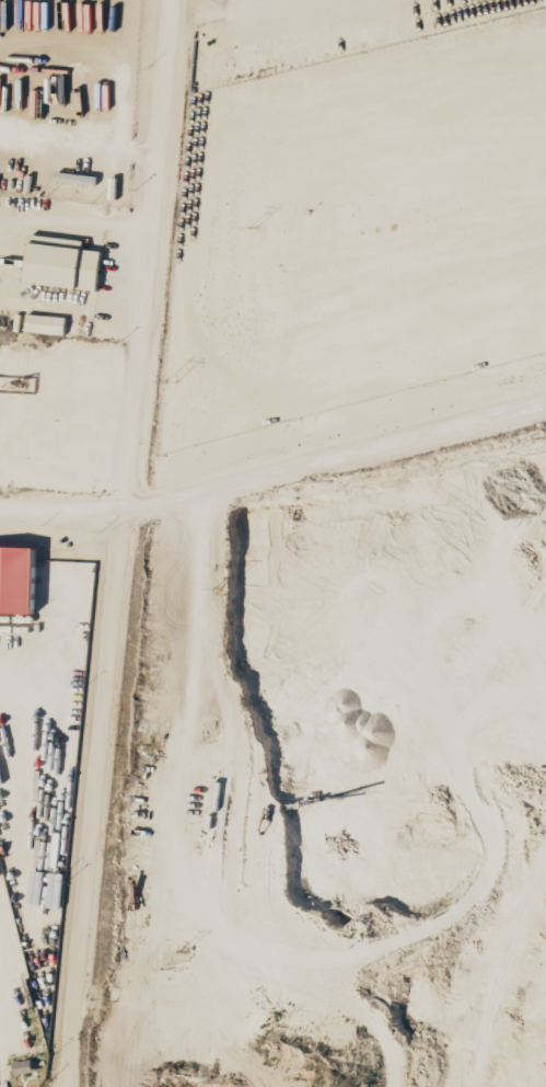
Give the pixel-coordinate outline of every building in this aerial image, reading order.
[(98,186),(99,176),(59,171),(57,181),(98,186)] [(87,240),(37,234),(31,282),(101,290),(106,251),(86,248),(87,240)] [(68,316),(29,315),(29,333),(68,334),(68,316)] [(44,548),(0,546),(0,613),(42,614),(44,548)] [(19,1075),(37,1071),(35,1060),(17,1064),(19,1075)]
